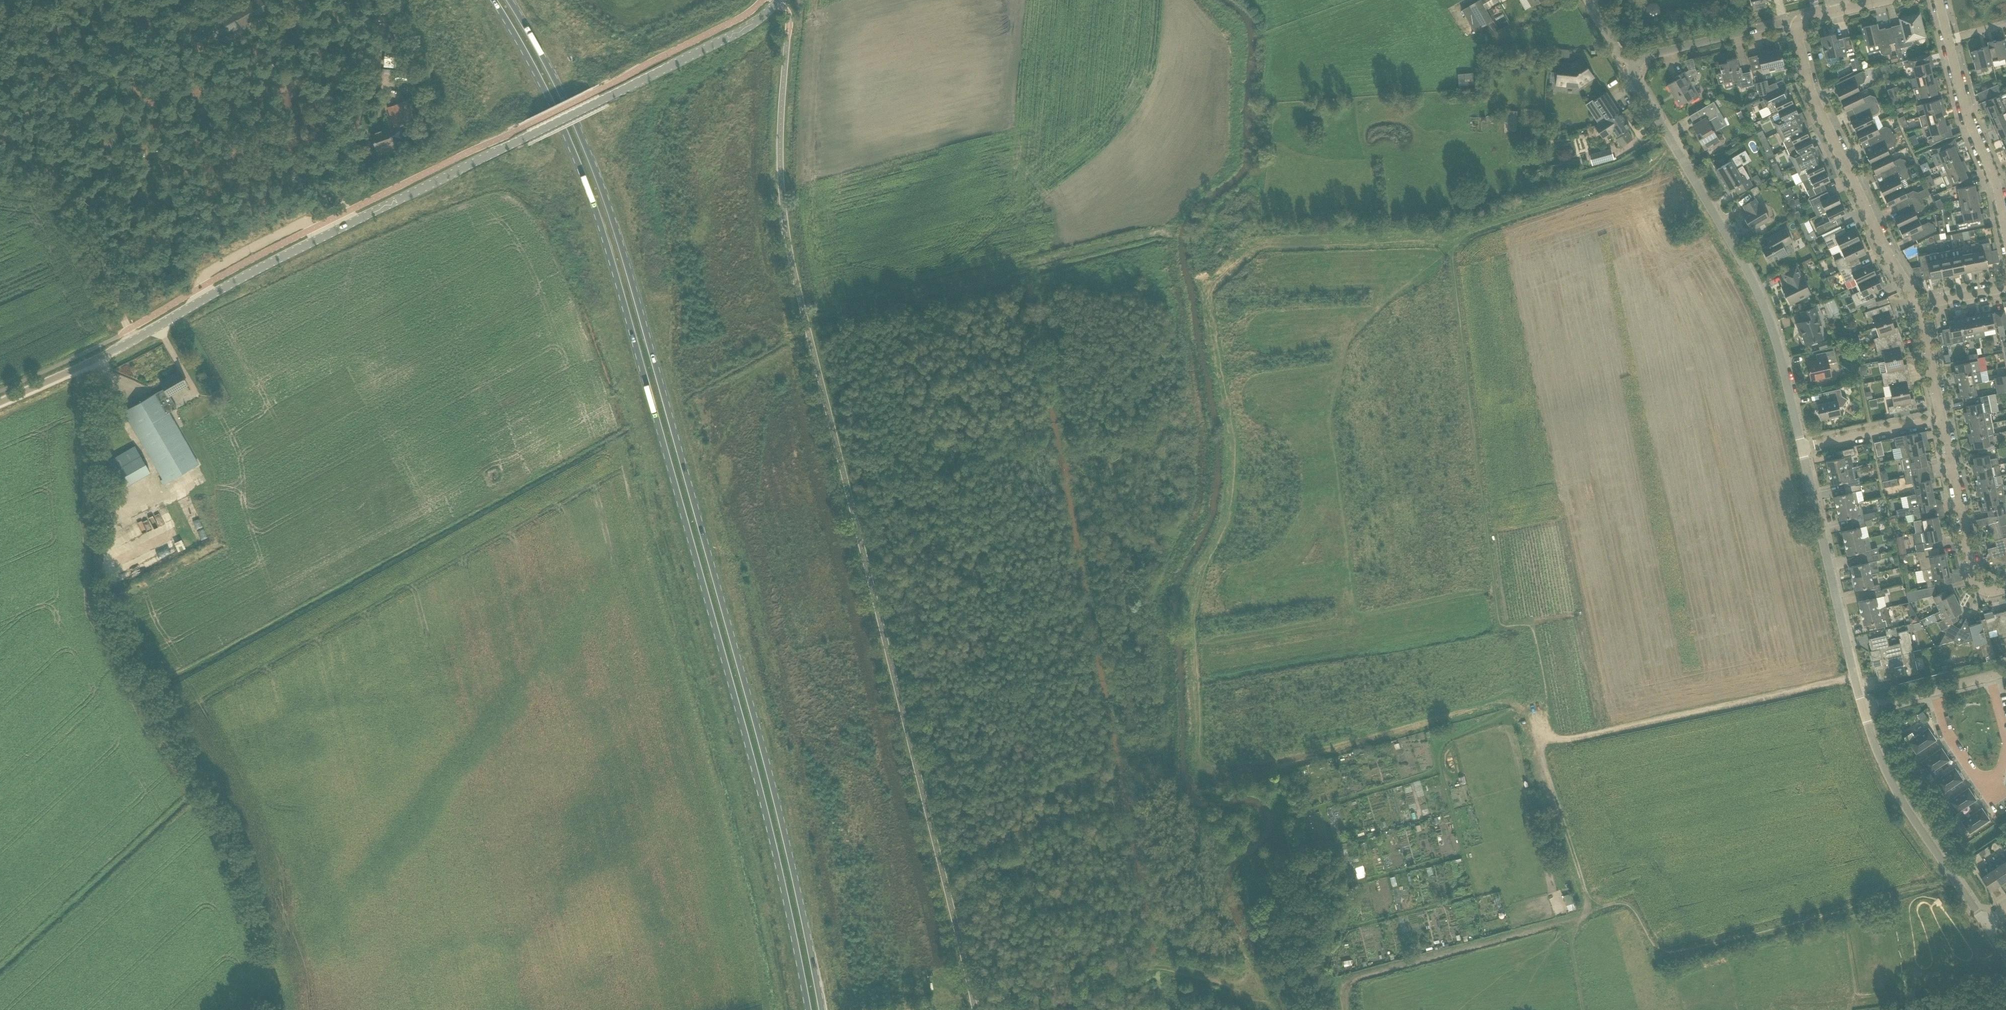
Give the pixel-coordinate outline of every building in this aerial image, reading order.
[(1492,21),(1480,0),(1479,0),(1469,6),(1482,27),(1492,21)] [(1752,1),(1751,1),(1753,10),(1767,7),(1765,1),(1766,0),(1752,0),(1752,1)] [(1894,37),(1896,47),(1900,62),(1903,61),(1900,48),(1911,45),(1910,40),(1925,37),(1920,14),(1899,18),(1903,35),(1894,37)] [(1891,53),(1887,37),(1885,28),(1878,29),(1877,24),(1863,27),(1865,37),(1867,46),(1878,43),(1880,53),(1884,55),(1891,53)] [(1835,34),(1821,38),(1825,58),(1827,63),(1832,64),(1840,60),(1839,58),(1854,54),(1850,36),(1842,38),(1836,39),(1835,34)] [(1987,42),(1988,46),(1992,61),(2005,58),(2005,43),(2005,39),(2003,40),(2001,38),(1999,39),(1998,41),(1996,41),(1995,40),(1987,42)] [(1981,68),(1993,65),(1992,61),(1988,46),(1981,48),(1981,49),(1971,51),(1976,74),(1982,73),(1981,68)] [(1570,50),(1555,48),(1554,55),(1566,56),(1567,52),(1570,52),(1570,50)] [(1784,68),(1782,59),(1783,59),(1782,56),(1781,57),(1780,50),(1767,53),(1766,51),(1758,53),(1763,73),(1784,68)] [(1933,66),(1932,61),(1931,61),(1930,55),(1931,55),(1931,54),(1903,61),(1905,68),(1913,66),(1915,76),(1932,72),(1930,67),(1933,66)] [(384,66),(395,67),(395,55),(385,55),(384,66)] [(1858,57),(1851,59),(1854,70),(1861,68),(1858,57)] [(1573,64),(1558,63),(1556,84),(1566,85),(1566,80),(1578,81),(1579,86),(1594,77),(1582,58),(1573,64)] [(1720,64),(1722,73),(1717,75),(1719,83),(1732,80),(1733,82),(1742,88),(1753,85),(1752,81),(1750,71),(1739,74),(1738,68),(1739,68),(1737,58),(1726,61),(1727,63),(1720,64)] [(1695,68),(1689,70),(1693,77),(1698,74),(1695,68)] [(1692,81),(1691,82),(1685,71),(1674,78),(1675,80),(1667,85),(1679,106),(1687,101),(1689,103),(1700,97),(1694,87),(1695,86),(1695,84),(1694,82),(1692,81)] [(1863,71),(1851,77),(1836,83),(1838,87),(1839,87),(1840,89),(1836,91),(1841,101),(1860,92),(1857,86),(1864,82),(1866,77),(1863,71)] [(1933,78),(1932,72),(1915,76),(1918,87),(1937,82),(1936,77),(1933,78)] [(1473,74),(1459,75),(1460,85),(1474,84),(1473,74)] [(1760,96),(1767,94),(1764,81),(1757,83),(1760,96)] [(1939,87),(1937,82),(1918,87),(1919,93),(1916,94),(1915,96),(1916,99),(1927,96),(1937,94),(1936,88),(1939,87)] [(1986,89),(1989,96),(1999,91),(1998,84),(1986,89)] [(1611,99),(1607,92),(1594,101),(1593,100),(1586,104),(1598,124),(1599,123),(1605,119),(1607,122),(1620,113),(1611,99)] [(1780,92),(1771,96),(1763,100),(1771,115),(1794,104),(1789,94),(1783,97),(1780,92)] [(1863,98),(1860,92),(1841,101),(1845,111),(1854,107),(1857,113),(1878,103),(1875,97),(1870,95),(1863,98)] [(1996,96),(1987,100),(1989,106),(1985,108),(1990,118),(1992,118),(2005,112),(2005,92),(1996,96)] [(1945,109),(1943,104),(1942,99),(1916,106),(1917,110),(1924,108),(1925,115),(1945,109)] [(410,120),(403,102),(397,104),(403,122),(410,120)] [(1694,124),(1693,125),(1698,134),(1699,136),(1698,137),(1704,149),(1712,144),(1714,148),(1719,145),(1721,144),(1724,142),(1725,139),(1722,135),(1718,134),(1716,135),(1714,132),(1721,127),(1715,118),(1721,114),(1719,111),(1714,102),(1698,111),(1703,119),(1694,124)] [(1881,108),(1878,103),(1857,113),(1859,118),(1851,122),(1856,133),(1875,123),(1872,117),(1879,114),(1881,108)] [(403,122),(397,104),(387,108),(394,126),(403,123),(403,122)] [(1750,104),(1746,106),(1742,107),(1746,114),(1753,110),(1750,104)] [(1798,114),(1794,104),(1771,115),(1779,132),(1795,124),(1792,117),(1798,114)] [(1946,115),(1945,109),(1925,115),(1919,116),(1922,127),(1928,125),(1944,121),(1943,115),(1946,115)] [(1992,118),(1995,124),(1993,125),(1995,129),(2005,124),(2005,112),(1992,118)] [(1630,128),(1620,113),(1607,122),(1605,119),(1599,123),(1598,124),(1595,126),(1603,138),(1613,131),(1617,138),(1616,139),(1622,147),(1633,139),(1627,130),(1630,128)] [(1946,126),(1944,121),(1928,125),(1931,136),(1927,137),(1930,146),(1952,136),(1949,125),(1946,126)] [(1878,130),(1875,123),(1856,133),(1860,143),(1869,139),(1872,144),(1893,134),(1890,128),(1885,126),(1878,130)] [(1798,131),(1795,124),(1779,132),(1787,149),(1809,138),(1805,128),(1798,131)] [(1995,129),(1996,133),(1998,132),(2001,139),(2005,136),(2005,124),(1995,129)] [(370,135),(377,153),(384,150),(383,147),(393,144),(388,128),(370,135)] [(1755,134),(1759,141),(1766,138),(1762,130),(1755,134)] [(1896,140),(1893,134),(1872,144),(1874,150),(1866,154),(1871,164),(1890,155),(1887,149),(1894,145),(1896,140)] [(1914,135),(1909,138),(1913,146),(1918,143),(1914,135)] [(1769,144),(1766,138),(1759,141),(1762,148),(1769,144)] [(1814,148),(1809,138),(1787,149),(1794,165),(1811,157),(1808,151),(1814,148)] [(1959,149),(1954,139),(1929,150),(1931,155),(1938,152),(1942,163),(1958,156),(1956,151),(1959,149)] [(1611,149),(1596,154),(1599,163),(1614,159),(1611,149)] [(1730,159),(1731,161),(1716,169),(1729,190),(1734,187),(1738,194),(1753,185),(1749,178),(1750,177),(1749,177),(1741,164),(1744,162),(1739,154),(1730,159)] [(1778,162),(1774,154),(1767,158),(1770,166),(1778,162)] [(1909,162),(1907,164),(1905,160),(1900,158),(1893,161),(1890,155),(1871,164),(1875,174),(1884,170),(1887,176),(1885,177),(1906,167),(1915,163),(1913,159),(1910,160),(1909,162)] [(1947,174),(1965,165),(1963,160),(1960,162),(1958,156),(1942,163),(1937,165),(1941,176),(1947,174)] [(1798,172),(1792,175),(1796,185),(1802,182),(1825,171),(1821,162),(1820,161),(1814,164),(1812,158),(1811,157),(1794,165),(1795,166),(1798,172)] [(1968,170),(1965,165),(1947,174),(1951,184),(1967,177),(1965,172),(1968,170)] [(1909,173),(1906,167),(1885,177),(1888,182),(1879,187),(1884,197),(1903,188),(1900,181),(1907,178),(1909,173)] [(1830,181),(1825,171),(1802,182),(1810,197),(1817,194),(1826,189),(1824,184),(1830,181)] [(1784,179),(1781,172),(1774,175),(1777,180),(1778,182),(1784,179)] [(1974,185),(1965,187),(1957,188),(1960,200),(1980,196),(1979,190),(1976,191),(1974,185)] [(1754,196),(1761,192),(1757,186),(1750,190),(1754,196)] [(1927,188),(1918,192),(1913,190),(1906,194),(1903,188),(1884,197),(1889,207),(1897,203),(1900,208),(1921,198),(1930,194),(1927,188)] [(1827,192),(1818,196),(1811,200),(1814,206),(1821,202),(1825,212),(1841,204),(1836,194),(1830,197),(1827,192)] [(1981,201),(1980,196),(1960,200),(1962,211),(1979,208),(1978,202),(1981,201)] [(1793,197),(1787,201),(1790,208),(1794,206),(1797,205),(1794,200),(1793,197)] [(1924,204),(1921,198),(1900,208),(1903,214),(1894,218),(1899,228),(1918,219),(1915,213),(1922,209),(1924,204)] [(1755,199),(1752,201),(1743,206),(1747,212),(1743,214),(1745,218),(1745,219),(1749,226),(1750,226),(1752,230),(1770,219),(1761,204),(1759,205),(1755,199)] [(1846,214),(1841,204),(1825,212),(1830,221),(1822,224),(1817,227),(1816,229),(1818,234),(1825,230),(1842,223),(1840,217),(1846,214)] [(1798,211),(1796,212),(1794,206),(1790,208),(1798,224),(1804,222),(1798,211)] [(1972,221),(1984,218),(1983,213),(1980,213),(1979,208),(1962,211),(1964,222),(1957,224),(1958,230),(1973,227),(1972,221)] [(1921,225),(1918,219),(1899,228),(1904,238),(1912,234),(1915,240),(1936,230),(1933,224),(1928,222),(1921,225)] [(1804,222),(1798,224),(1804,236),(1806,242),(1810,240),(1816,237),(1813,231),(1809,233),(1804,222)] [(1785,228),(1778,232),(1765,239),(1769,245),(1762,249),(1763,252),(1762,252),(1765,257),(1766,257),(1769,262),(1777,258),(1778,260),(1787,255),(1788,254),(1784,246),(1793,242),(1785,228)] [(1841,228),(1832,233),(1823,237),(1828,248),(1829,248),(1836,245),(1839,251),(1860,241),(1854,229),(1844,234),(1841,228)] [(1866,253),(1860,241),(1839,251),(1842,257),(1835,260),(1835,262),(1839,272),(1858,263),(1855,258),(1866,253)] [(1990,242),(1980,244),(1978,243),(1971,244),(1973,253),(1977,273),(1982,272),(1981,269),(1987,268),(1987,264),(1994,263),(1990,242)] [(1977,273),(1973,253),(1961,255),(1965,272),(1971,271),(1971,274),(1977,273)] [(1942,277),(1939,260),(1929,262),(1927,255),(1919,256),(1921,267),(1922,266),(1925,279),(1931,278),(1932,282),(1937,281),(1937,278),(1942,277)] [(1965,272),(1961,255),(1950,258),(1954,277),(1959,276),(1959,273),(1965,272)] [(1954,277),(1950,258),(1939,260),(1942,277),(1948,275),(1949,279),(1954,277)] [(1860,268),(1858,263),(1839,272),(1844,282),(1846,283),(1852,279),(1855,285),(1876,276),(1871,263),(1860,268)] [(1796,266),(1790,269),(1781,273),(1787,285),(1782,287),(1785,292),(1784,294),(1784,295),(1785,297),(1786,298),(1788,298),(1790,304),(1810,294),(1802,277),(1796,266)] [(1882,288),(1876,276),(1855,285),(1858,291),(1851,295),(1851,296),(1856,307),(1874,298),(1872,293),(1882,288)] [(1890,304),(1880,307),(1864,312),(1866,319),(1872,317),(1875,327),(1892,322),(1890,315),(1893,314),(1890,304)] [(1821,325),(1819,319),(1816,308),(1810,309),(1800,312),(1803,322),(1796,324),(1800,335),(1802,335),(1805,344),(1815,341),(1823,339),(1819,326),(1821,325)] [(1997,322),(1997,326),(2002,325),(2005,324),(2005,318),(2004,310),(1995,312),(1997,322)] [(1985,311),(1980,312),(1984,330),(1995,328),(1992,313),(1986,314),(1985,311)] [(1984,330),(1980,312),(1975,313),(1976,316),(1970,317),(1973,333),(1984,330)] [(1973,333),(1970,317),(1964,318),(1964,315),(1959,316),(1964,340),(1974,338),(1973,333)] [(1964,340),(1959,316),(1954,317),(1954,320),(1949,322),(1950,328),(1942,330),(1945,345),(1947,345),(1964,342),(1964,340)] [(1894,328),(1892,322),(1875,327),(1879,337),(1873,339),(1875,346),(1902,338),(1898,327),(1894,328)] [(1904,351),(1902,338),(1875,346),(1877,352),(1883,351),(1885,361),(1902,358),(1901,351),(1904,351)] [(1830,376),(1828,364),(1836,362),(1835,358),(1833,350),(1830,351),(1821,353),(1822,360),(1808,363),(1811,380),(1820,378),(1830,376)] [(1903,365),(1902,358),(1885,361),(1887,372),(1881,373),(1882,380),(1909,374),(1907,364),(1903,365)] [(1980,372),(1978,361),(1955,365),(1956,371),(1953,372),(1954,377),(1972,373),(1980,372)] [(169,396),(188,385),(183,377),(183,378),(179,371),(160,382),(163,388),(124,411),(163,479),(160,480),(163,485),(198,464),(164,405),(172,401),(169,396)] [(1982,382),(1980,372),(1972,373),(1954,377),(1955,382),(1958,381),(1959,387),(1974,384),(1982,382)] [(1911,385),(1909,374),(1882,380),(1884,387),(1890,385),(1892,396),(1909,392),(1908,385),(1911,385)] [(1998,377),(1999,381),(1995,382),(1996,387),(2005,385),(2005,376),(1998,377)] [(1976,395),(1974,384),(1959,387),(1960,392),(1957,393),(1958,398),(1965,397),(1965,400),(1977,398),(1976,395)] [(1825,403),(1817,405),(1818,410),(1817,412),(1819,414),(1820,419),(1841,415),(1839,407),(1842,406),(1843,406),(1847,399),(1842,396),(1840,389),(1828,391),(1829,398),(1824,399),(1825,403)] [(1910,399),(1909,392),(1892,396),(1894,406),(1888,407),(1890,418),(1905,415),(1905,411),(1916,409),(1914,398),(1910,399)] [(1991,412),(1988,395),(1977,398),(1965,400),(1966,406),(1967,412),(1964,412),(1965,417),(1990,412),(1991,412)] [(1992,423),(1990,412),(1965,417),(1966,422),(1969,422),(1970,427),(1985,424),(1992,423)] [(1994,434),(1992,423),(1985,424),(1970,427),(1971,433),(1968,433),(1969,438),(1992,434),(1994,434)] [(1919,440),(1918,433),(1894,437),(1896,448),(1900,447),(1902,458),(1908,457),(1925,454),(1922,439),(1919,440)] [(1995,449),(1992,434),(1969,438),(1970,443),(1973,443),(1974,449),(1977,448),(1978,453),(1995,449)] [(107,461),(122,488),(150,473),(149,471),(153,469),(139,445),(136,447),(135,446),(107,461)] [(1837,459),(1826,461),(1829,473),(1846,469),(1852,468),(1853,467),(1851,456),(1855,455),(1853,448),(1835,452),(1837,459)] [(1927,465),(1925,454),(1908,457),(1902,458),(1901,459),(1904,470),(1905,477),(1925,473),(1924,466),(1927,465)] [(1997,458),(1989,459),(1989,455),(1973,458),(1974,464),(1971,465),(1972,470),(1991,466),(1996,465),(1999,464),(1997,458)] [(2001,475),(1999,464),(1996,465),(1991,466),(1972,470),(1973,474),(1976,474),(1978,480),(2001,475)] [(1846,469),(1829,473),(1831,485),(1842,482),(1844,488),(1860,484),(1859,478),(1854,479),(1852,468),(1846,469)] [(1927,480),(1925,473),(1905,477),(1907,484),(1913,483),(1916,494),(1932,491),(1930,479),(1927,480)] [(2001,475),(1978,480),(1979,485),(1976,486),(1977,491),(1995,487),(2002,486),(2004,486),(2001,475)] [(1864,501),(1861,490),(1860,484),(1844,488),(1845,494),(1834,496),(1837,508),(1854,504),(1864,501)] [(2004,496),(2002,486),(1995,487),(1977,491),(1978,496),(1981,495),(1982,501),(1997,498),(2004,496)] [(1911,506),(1896,509),(1897,517),(1913,514),(1933,510),(1932,503),(1935,502),(1934,500),(1934,498),(1932,491),(1916,494),(1908,496),(1911,506)] [(1980,507),(1981,512),(1987,511),(1989,517),(1997,515),(2005,514),(2005,513),(2005,510),(2005,503),(2005,502),(2004,496),(1997,498),(1982,501),(1983,506),(1980,507)] [(1861,508),(1856,510),(1854,504),(1837,508),(1839,520),(1850,517),(1852,523),(1864,520),(1861,508)] [(1935,517),(1933,510),(1913,514),(1914,521),(1916,533),(1940,528),(1938,516),(1935,517)] [(2005,514),(1997,515),(1998,519),(2000,526),(2005,525),(2005,516),(2005,514)] [(2002,534),(2000,526),(1998,519),(1997,515),(1989,517),(1987,517),(1988,525),(1990,525),(1993,537),(1994,536),(1995,540),(1994,540),(1996,547),(1987,549),(1988,552),(1989,552),(1992,564),(2000,562),(2001,565),(2005,563),(2005,551),(2002,534)] [(1860,527),(1865,526),(1864,520),(1852,523),(1853,529),(1842,531),(1845,543),(1863,539),(1860,527)] [(1942,539),(1940,528),(1916,533),(1915,533),(1917,544),(1915,544),(1917,553),(1917,552),(1920,552),(1920,551),(1938,547),(1937,540),(1942,539)] [(1906,552),(1902,537),(1896,538),(1899,553),(1906,552)] [(183,539),(175,542),(180,552),(187,548),(183,539)] [(1877,547),(1871,548),(1870,543),(1864,544),(1863,539),(1845,543),(1847,555),(1858,552),(1860,558),(1872,555),(1879,554),(1877,547)] [(1940,554),(1938,547),(1920,551),(1920,552),(1917,552),(1921,570),(1922,570),(1947,565),(1945,553),(1940,554)] [(1871,574),(1868,563),(1880,560),(1879,554),(1872,555),(1860,558),(1861,564),(1850,566),(1853,578),(1871,574)] [(1950,576),(1947,565),(1922,570),(1924,579),(1926,581),(1927,588),(1934,587),(1936,586),(1945,584),(1944,577),(1950,576)] [(1873,586),(1871,574),(1853,578),(1855,590),(1866,587),(1868,593),(1880,590),(1879,584),(1873,586)] [(1936,593),(1934,587),(1927,588),(1915,591),(1917,599),(1930,596),(1936,593)] [(1884,589),(1880,590),(1868,593),(1869,599),(1858,602),(1861,613),(1879,609),(1876,598),(1885,595),(1884,589)] [(1943,592),(1934,596),(1933,597),(1939,611),(1957,602),(1953,593),(1946,597),(1943,592)] [(1920,621),(1908,602),(1902,604),(1903,611),(1909,610),(1910,616),(1909,616),(1910,623),(1920,621)] [(1962,612),(1957,602),(1939,611),(1944,620),(1938,622),(1941,630),(1946,632),(1942,640),(1946,643),(1953,641),(1960,629),(1954,625),(1952,622),(1957,620),(1954,615),(1962,612)] [(1888,618),(1888,617),(1886,607),(1879,609),(1861,613),(1863,625),(1874,622),(1876,628),(1892,625),(1890,619),(1888,618)] [(2001,612),(1993,614),(1992,611),(1984,614),(1985,619),(1988,631),(1996,629),(1998,639),(2000,638),(2005,657),(2005,656),(2005,632),(2001,612)] [(1995,656),(1988,631),(1985,619),(1976,621),(1977,624),(1969,626),(1970,631),(1966,632),(1960,629),(1953,641),(1960,644),(1973,640),(1974,646),(1982,644),(1986,659),(1995,656)] [(1886,635),(1879,637),(1869,639),(1872,654),(1870,655),(1872,661),(1913,652),(1908,630),(1898,633),(1900,643),(1889,646),(1886,635)] [(1918,673),(1915,663),(1913,652),(1872,661),(1873,667),(1875,667),(1879,682),(1896,678),(1894,667),(1905,665),(1907,675),(1918,673)] [(1927,718),(1922,711),(1917,715),(1920,719),(1922,721),(1927,718)] [(1936,740),(1928,728),(1915,737),(1912,732),(1905,737),(1904,738),(1908,743),(1909,743),(1916,753),(1928,745),(1936,740)] [(1902,739),(1899,733),(1894,736),(1898,742),(1902,739)] [(1941,765),(1949,760),(1941,748),(1922,761),(1929,773),(1941,765)] [(1917,765),(1913,759),(1909,762),(1911,765),(1913,768),(1917,765)] [(1943,793),(1963,780),(1955,768),(1935,781),(1939,788),(1943,793)] [(1931,784),(1927,779),(1922,781),(1925,785),(1926,787),(1931,784)] [(1969,805),(1976,800),(1968,788),(1948,801),(1956,813),(1969,805)] [(1944,804),(1940,799),(1936,801),(1938,805),(1940,807),(1944,804)] [(1984,823),(1989,820),(1982,808),(1962,821),(1969,833),(1984,823)] [(1957,824),(1953,819),(1949,821),(1951,825),(1953,827),(1957,824)] [(2004,863),(2000,857),(1997,860),(2000,865),(2005,873),(2005,861),(2004,863)] [(1333,870),(1329,858),(1324,859),(1327,868),(1326,869),(1328,872),(1333,870)] [(1987,866),(1991,871),(2000,885),(2005,880),(2005,873),(2000,865),(1994,869),(1991,864),(1987,866)] [(2000,885),(1991,871),(1985,875),(1981,870),(1978,873),(1990,891),(2000,885)] [(1577,909),(1572,894),(1567,895),(1568,898),(1564,899),(1566,905),(1567,905),(1569,912),(1577,909)]
